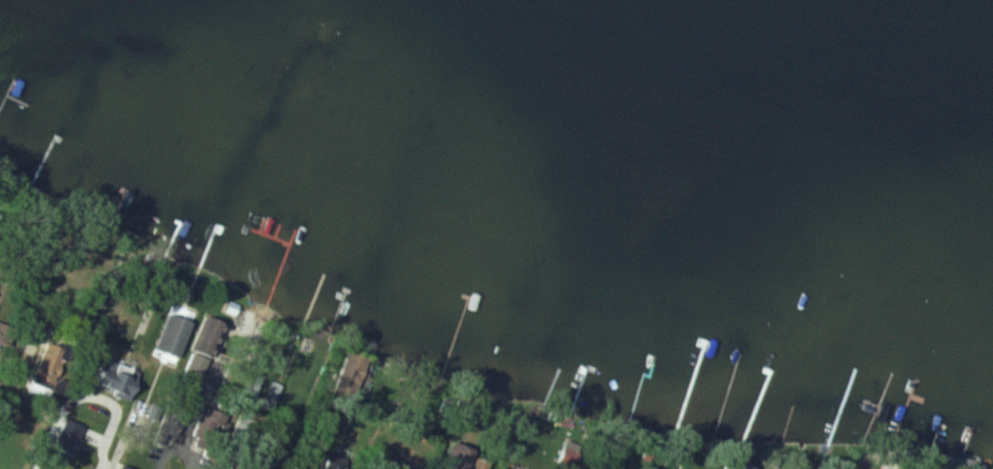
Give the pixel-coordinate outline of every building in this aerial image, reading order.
[(191,319),(167,312),(155,356),(178,362),(191,319)] [(224,323),(204,315),(190,348),(210,356),(224,323)] [(14,344),(30,354),(44,330),(29,320),(14,344)] [(8,343),(13,326),(0,322),(0,341),(8,343)] [(53,383),(66,348),(46,341),(34,377),(53,383)] [(367,358),(351,353),(337,393),(353,399),(367,358)] [(125,396),(136,370),(106,358),(95,384),(125,396)] [(251,404),(263,378),(253,373),(241,399),(251,404)] [(166,432),(177,434),(180,417),(161,414),(156,444),(163,446),(166,432)] [(80,423),(64,417),(53,447),(69,453),(80,423)] [(473,449),(450,442),(441,468),(466,468),(473,449)] [(573,466),(576,451),(562,448),(559,464),(573,466)] [(334,451),(324,468),(345,468),(350,460),(334,451)] [(476,457),(472,468),(486,468),(489,461),(476,457)]
